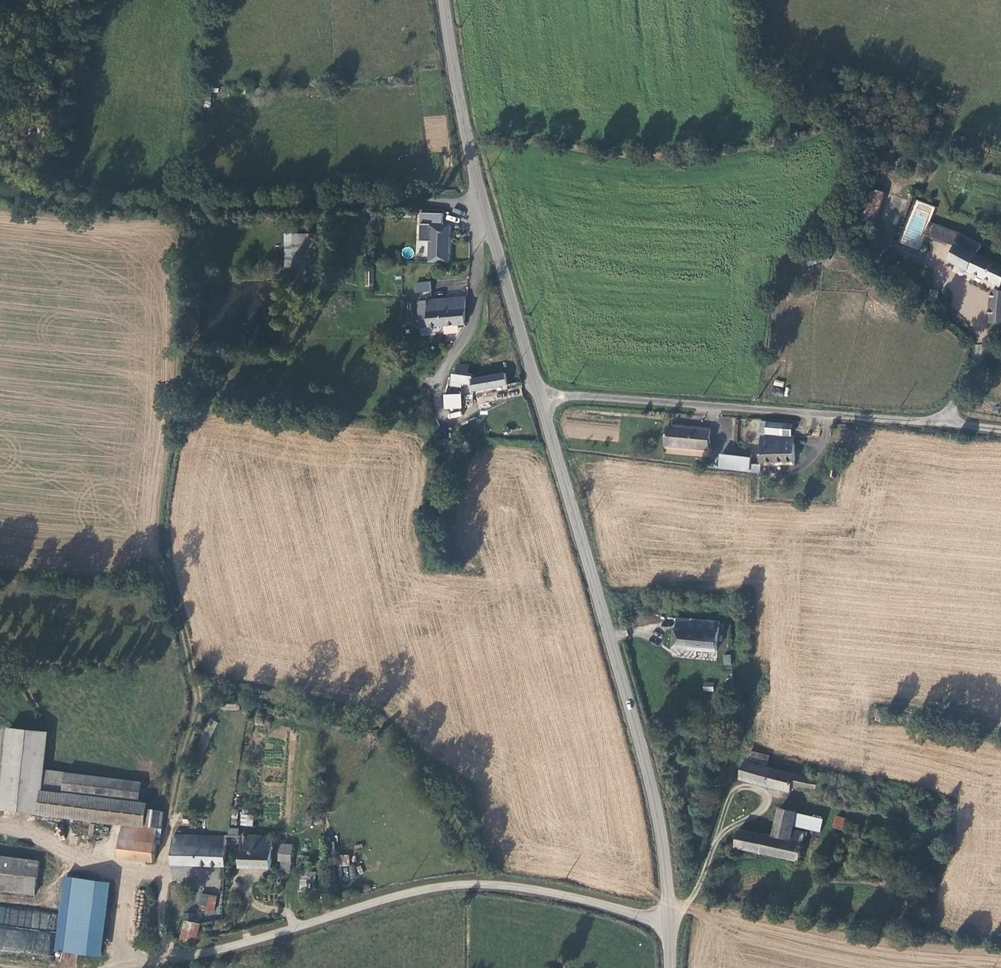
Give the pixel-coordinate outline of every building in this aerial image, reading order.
[(869,191),(860,220),(880,226),(889,197),(869,191)] [(432,243),(431,264),(450,264),(452,227),(446,226),(446,216),(424,213),(423,243),(432,243)] [(963,238),(933,229),(932,232),(929,239),(938,244),(957,252),(963,238)] [(310,233),(284,233),(283,268),(309,269),(310,233)] [(312,236),(312,264),(332,264),(332,237),(312,236)] [(981,257),(985,248),(984,247),(963,238),(957,252),(952,261),(1000,285),(1000,265),(981,257)] [(414,292),(431,291),(430,281),(414,282),(414,292)] [(992,323),(1000,323),(1000,292),(996,291),(995,298),(992,323)] [(455,306),(466,305),(466,301),(428,304),(429,313),(419,313),(420,330),(436,329),(435,319),(437,319),(437,311),(456,310),(455,306)] [(428,304),(418,304),(419,313),(429,313),(428,304)] [(436,329),(466,327),(466,305),(455,306),(456,310),(437,311),(437,319),(435,319),(436,329)] [(452,383),(451,390),(465,392),(465,390),(477,392),(479,399),(512,393),(508,377),(476,383),(477,379),(471,378),(472,370),(460,369),(460,377),(456,377),(455,383),(452,383)] [(466,398),(449,397),(449,410),(465,411),(466,398)] [(714,431),(684,430),(682,449),(713,450),(714,431)] [(794,433),(762,432),(762,444),(794,446),(794,433)] [(797,465),(796,447),(762,448),(762,466),(797,465)] [(724,469),(762,472),(762,468),(755,467),(755,458),(725,456),(724,469)] [(723,625),(695,622),(694,632),(692,651),(720,653),(723,625)] [(678,650),(692,651),(694,632),(678,631),(678,650)] [(724,666),(736,666),(736,651),(724,651),(724,666)] [(689,669),(677,668),(676,682),(688,682),(689,669)] [(51,733),(13,729),(2,810),(40,815),(45,772),(51,733)] [(756,751),(752,763),(770,769),(774,757),(756,751)] [(794,788),(819,794),(821,784),(777,771),(770,769),(752,763),(749,762),(744,780),(792,794),(794,788)] [(138,806),(141,785),(45,772),(43,793),(138,806)] [(138,806),(43,793),(40,815),(126,826),(147,828),(149,812),(150,808),(138,806)] [(742,832),(738,850),(800,863),(807,834),(794,833),(798,816),(799,815),(784,811),(778,839),(766,836),(766,837),(742,832)] [(156,864),(161,814),(149,812),(147,828),(126,826),(123,856),(122,860),(156,864)] [(240,825),(253,826),(253,814),(240,814),(240,825)] [(835,815),(831,827),(841,830),(845,818),(835,815)] [(798,816),(794,833),(807,834),(821,837),(825,822),(798,816)] [(847,825),(845,834),(860,836),(861,827),(847,825)] [(243,830),(233,829),(232,837),(243,838),(243,830)] [(175,866),(228,869),(230,851),(227,850),(228,840),(178,837),(175,837),(175,866)] [(272,868),(274,839),(247,838),(245,869),(275,871),(275,868),(272,868)] [(283,846),(282,862),(294,863),(294,847),(283,846)] [(333,855),(333,865),(348,865),(349,855),(333,855)] [(0,856),(0,890),(36,894),(40,861),(0,856)] [(299,888),(313,889),(315,873),(300,871),(299,888)] [(79,881),(69,955),(107,960),(116,886),(79,881)] [(219,899),(203,895),(200,909),(216,912),(219,899)] [(0,907),(0,924),(47,929),(49,912),(0,907)] [(189,915),(187,924),(188,925),(195,926),(197,916),(189,915)] [(199,946),(203,927),(195,926),(188,925),(187,924),(184,943),(199,946)] [(48,954),(50,931),(0,926),(0,950),(48,954)]
